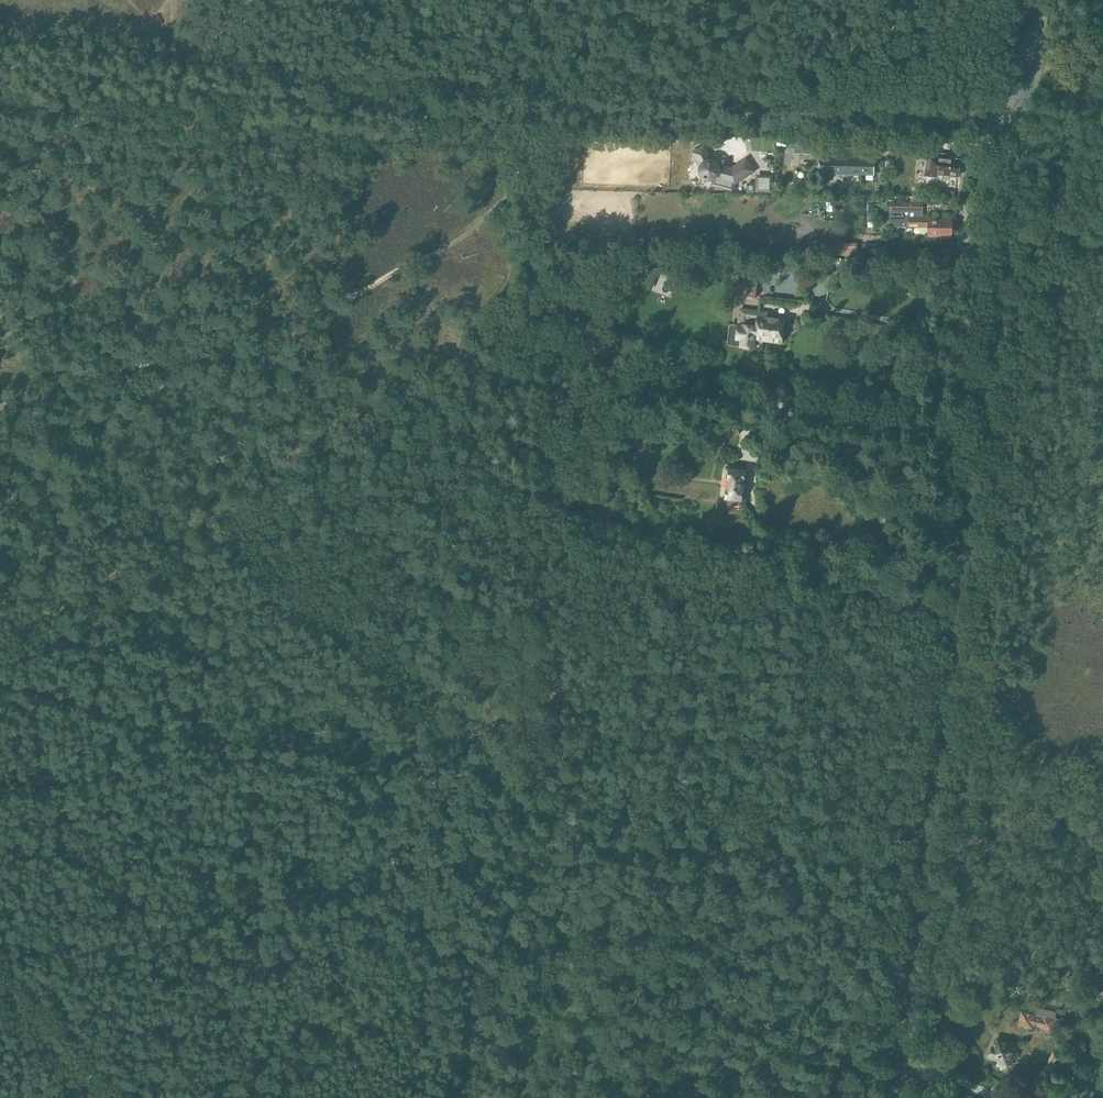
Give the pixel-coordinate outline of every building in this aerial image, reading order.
[(777,138),(774,194),(780,194),(781,145),(795,145),(795,152),(813,152),(813,138),(777,138)] [(732,167),(716,163),(716,162),(714,161),(713,160),(711,160),(703,145),(693,151),(701,166),(700,167),(700,168),(700,169),(700,170),(701,171),(701,172),(701,173),(702,174),(703,175),(703,176),(704,177),(705,177),(705,176),(706,177),(707,177),(709,177),(710,177),(711,177),(713,176),(714,176),(712,183),(731,188),(733,181),(734,181),(752,170),(745,158),(732,167)] [(949,155),(928,152),(925,176),(937,177),(937,174),(958,177),(959,175),(960,175),(961,175),(961,174),(962,173),(962,172),(962,170),(961,169),(960,168),(959,168),(961,160),(948,158),(949,155)] [(875,158),(821,157),(820,174),(874,175),(875,158)] [(757,175),(756,189),(770,189),(770,176),(757,175)] [(922,203),(891,203),(891,226),(918,227),(918,226),(928,226),(928,236),(929,236),(929,242),(941,242),(941,237),(950,237),(950,233),(951,233),(951,222),(950,222),(950,218),(922,218),(922,203)] [(812,255),(829,255),(830,242),(812,241),(812,253),(812,255)] [(890,254),(889,247),(865,248),(865,255),(890,254)] [(832,274),(832,257),(823,257),(823,274),(832,274)] [(746,310),(744,324),(743,325),(739,325),(730,324),(727,345),(740,347),(754,348),(755,342),(761,343),(762,340),(762,335),(756,334),(758,311),(746,310)] [(768,313),(758,311),(756,334),(762,335),(762,340),(765,340),(766,342),(771,343),(773,341),(782,342),(785,320),(767,318),(768,313)] [(760,374),(748,380),(751,385),(763,379),(760,374)] [(473,420),(471,429),(477,431),(480,422),(478,422),(473,420)] [(736,423),(725,426),(728,437),(740,434),(736,423)] [(729,468),(725,498),(729,498),(728,504),(738,505),(739,500),(741,500),(745,470),(744,470),(744,466),(732,465),(731,468),(729,468)] [(1021,1013),(1018,1026),(1030,1029),(1031,1025),(1040,1027),(1040,1029),(1051,1031),(1053,1020),(1042,1018),(1042,1020),(1033,1018),(1033,1015),(1021,1013)] [(990,1054),(989,1056),(1007,1064),(1014,1048),(996,1040),(992,1049),(990,1050),(988,1053),(990,1054)] [(1052,1053),(1047,1063),(1052,1066),(1055,1062),(1066,1069),(1069,1063),(1052,1053)]
